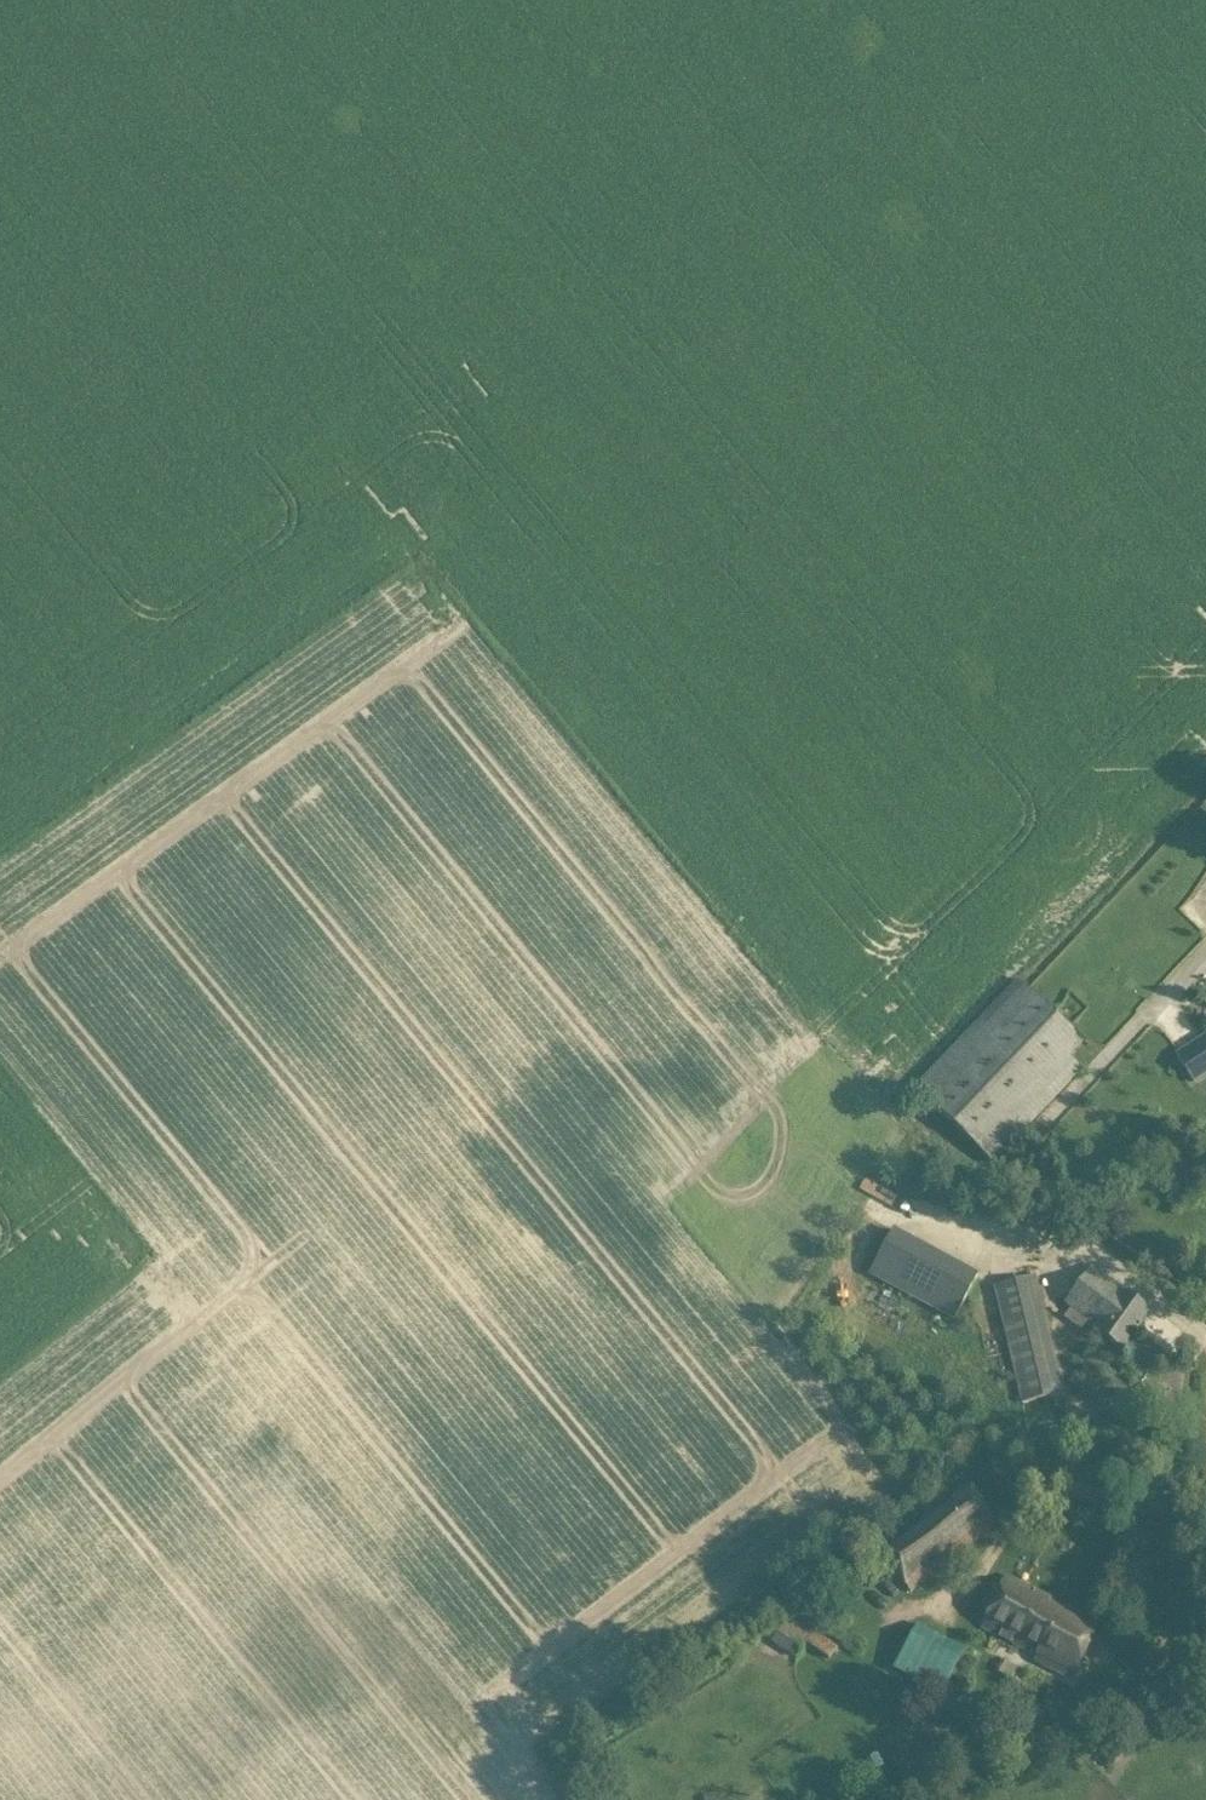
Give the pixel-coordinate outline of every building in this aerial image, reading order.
[(1018,979),(914,1089),(994,1164),(1025,1131),(1083,1069),(1072,1059),(1086,1044),(1034,994),(1018,979)] [(978,1268),(889,1227),(867,1276),(956,1316),(978,1268)] [(1150,1310),(1131,1295),(1091,1267),(1067,1302),(1090,1319),(1086,1324),(1102,1335),(1122,1349),(1150,1310)] [(1036,1277),(994,1287),(1013,1370),(1003,1372),(1012,1407),(1065,1395),(1036,1277)] [(1068,1406),(1065,1426),(1074,1428),(1077,1408),(1068,1406)] [(998,1524),(968,1486),(964,1481),(943,1496),(947,1502),(881,1554),(911,1593),(998,1524)] [(984,1623),(982,1627),(999,1636),(1037,1656),(1034,1661),(1072,1680),(1075,1673),(1089,1644),(1100,1623),(1087,1616),(1077,1611),(1007,1576),(996,1598),(984,1623)] [(830,1660),(838,1648),(790,1615),(772,1641),(796,1658),(806,1643),(830,1660)] [(906,1647),(895,1670),(942,1695),(951,1675),(954,1670),(906,1647)] [(1110,1767),(1127,1755),(1122,1747),(1117,1751),(1114,1747),(1101,1755),(1110,1767)]
